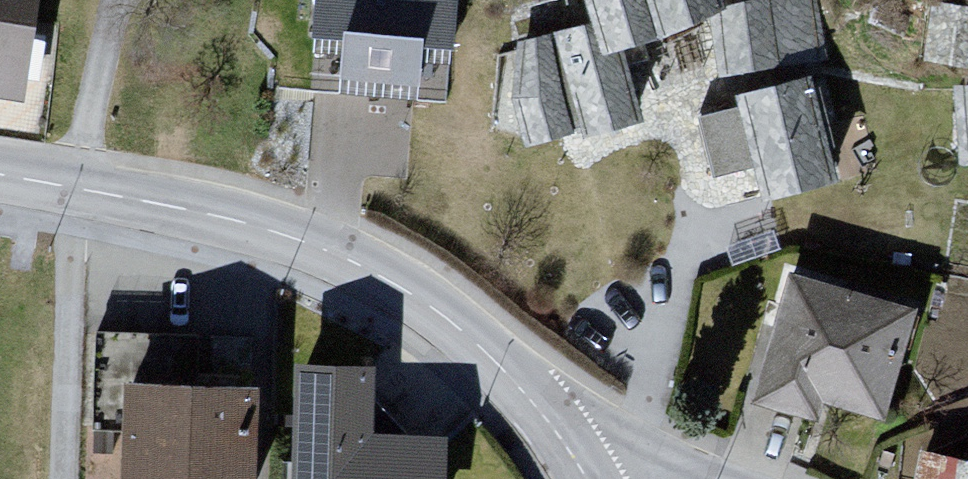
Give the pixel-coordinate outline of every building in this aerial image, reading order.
[(37,105),(49,0),(0,0),(0,101),(37,105)] [(317,50),(355,53),(352,94),(434,100),(436,71),(465,73),(470,0),(321,0),(317,50)] [(591,22),(603,56),(626,50),(660,40),(647,0),(585,0),(591,22)] [(725,0),(647,0),(660,40),(707,19),(728,10),(727,5),(725,0)] [(817,0),(750,0),(727,5),(728,10),(707,19),(719,78),(829,59),(817,0)] [(926,60),(967,64),(967,27),(957,12),(932,9),(926,60)] [(591,22),(550,34),(574,129),(580,127),(583,138),(644,122),(626,50),(603,56),(591,22)] [(550,34),(516,43),(513,100),(525,147),(576,135),(574,129),(550,34)] [(758,173),(765,204),(842,187),(818,80),(742,97),(745,113),(702,122),(715,183),(758,173)] [(957,88),(962,158),(967,158),(967,87),(957,88)] [(830,405),(889,421),(918,317),(789,282),(761,385),(778,389),(772,410),(825,424),(830,405)] [(468,440),(385,436),(388,381),(307,378),(302,478),(466,478),(468,440)] [(278,389),(140,385),(137,478),(275,478),(278,389)] [(923,444),(915,478),(967,478),(967,453),(923,444)]
